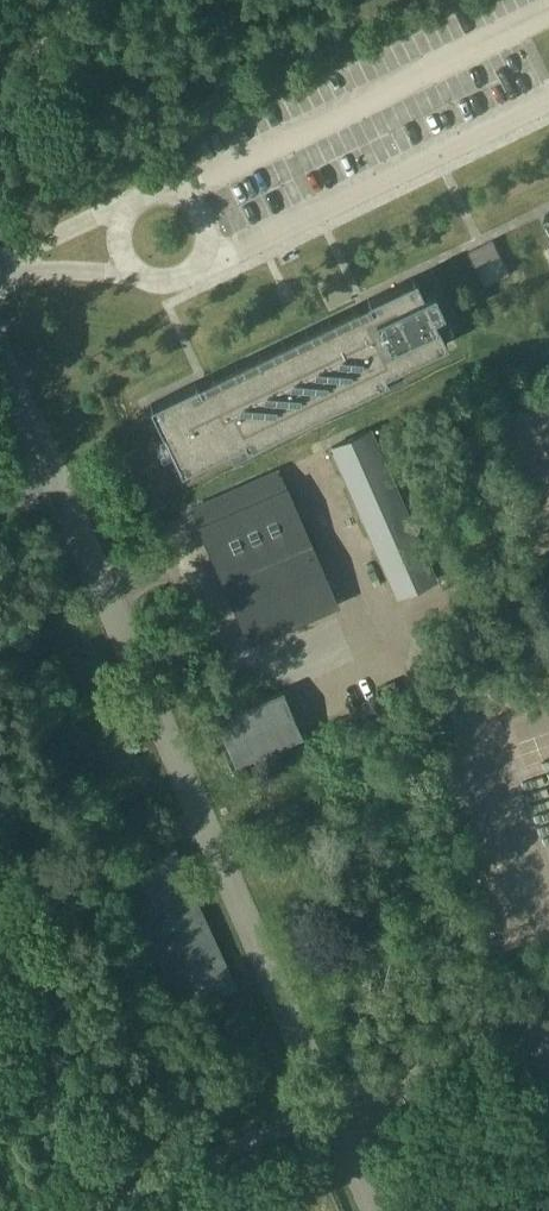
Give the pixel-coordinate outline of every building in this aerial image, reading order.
[(494,240),(468,252),(485,287),(511,274),(494,240)] [(415,277),(367,300),(370,307),(201,388),(198,381),(149,405),(181,471),(243,441),(246,448),(388,379),(385,373),(447,343),(433,314),(443,309),(433,288),(423,293),(415,277)] [(331,447),(332,447),(397,595),(411,589),(422,585),(421,585),(436,578),(371,429),(361,434),(361,433),(342,442),(331,447)] [(338,604),(315,551),(279,469),(192,507),(250,641),(338,604)] [(302,735),(283,691),(217,720),(236,764),(302,735)] [(236,986),(174,849),(156,857),(148,840),(130,848),(138,865),(120,874),(181,1011),(236,986)] [(90,855),(90,856),(98,874),(110,869),(101,850),(90,855)]
